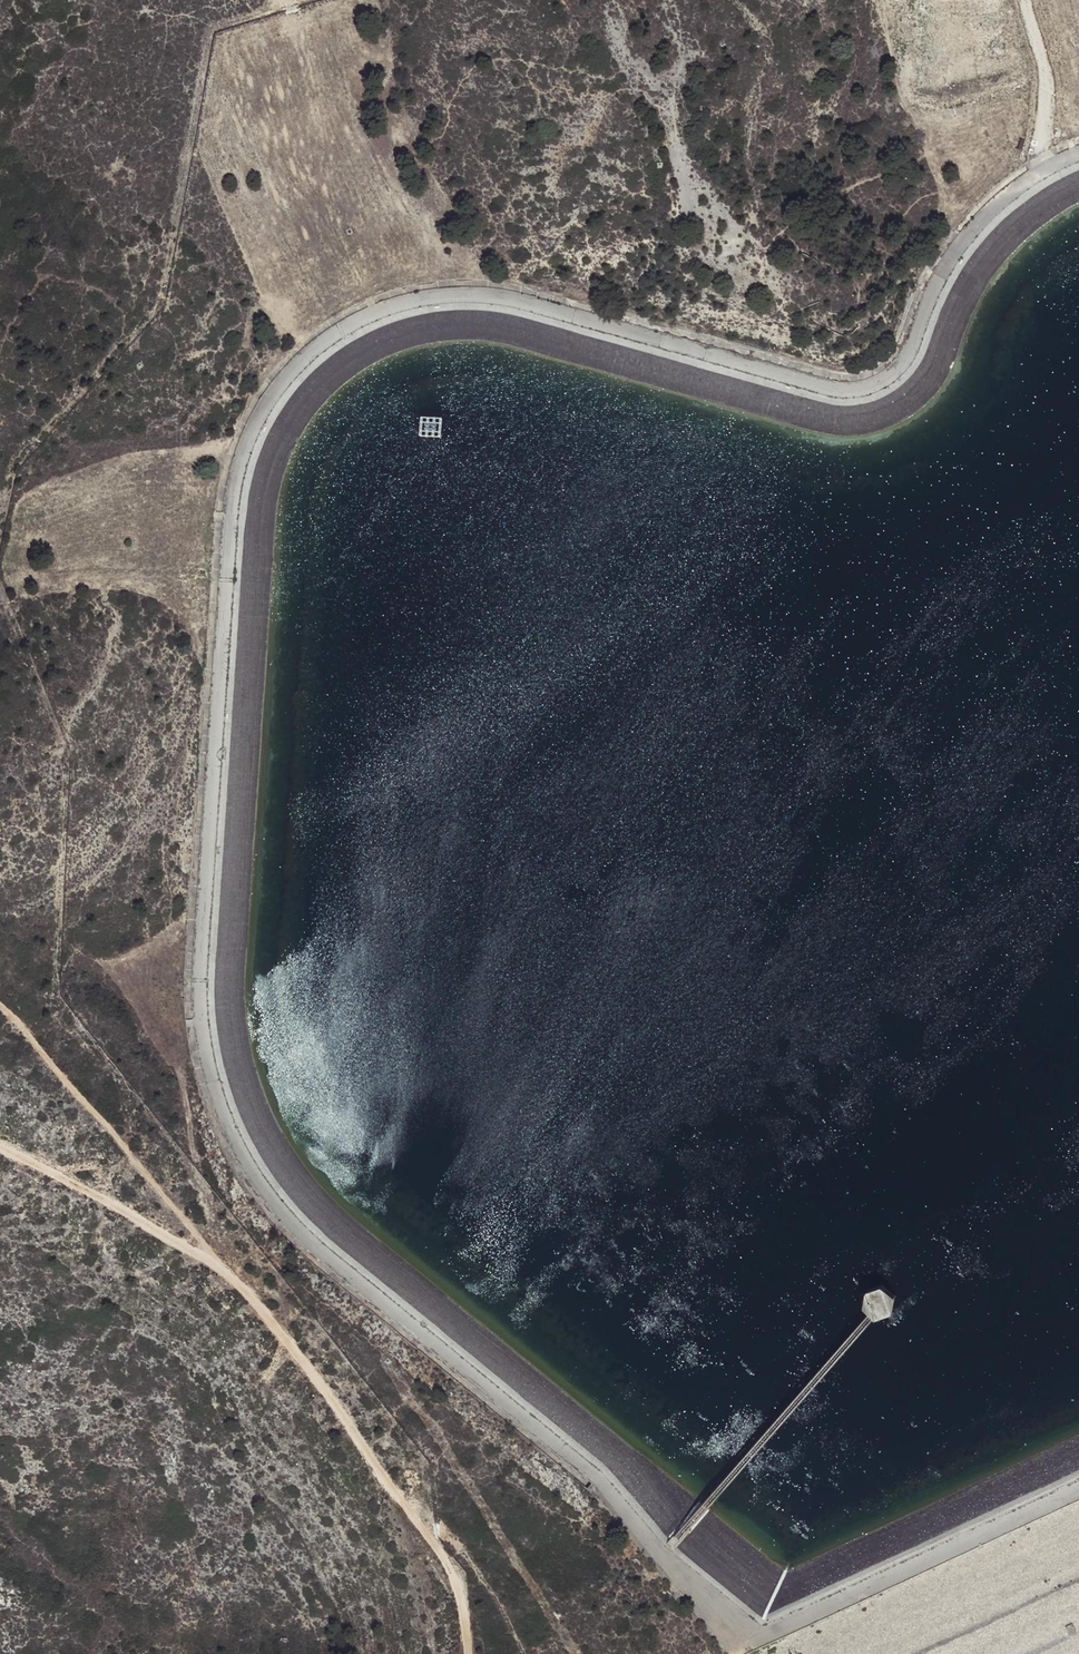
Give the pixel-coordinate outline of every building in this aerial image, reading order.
[(880,1289),(864,1295),(861,1311),(867,1317),(668,1543),(674,1549),(871,1322),(874,1322),(890,1317),(893,1300),(880,1289)]
